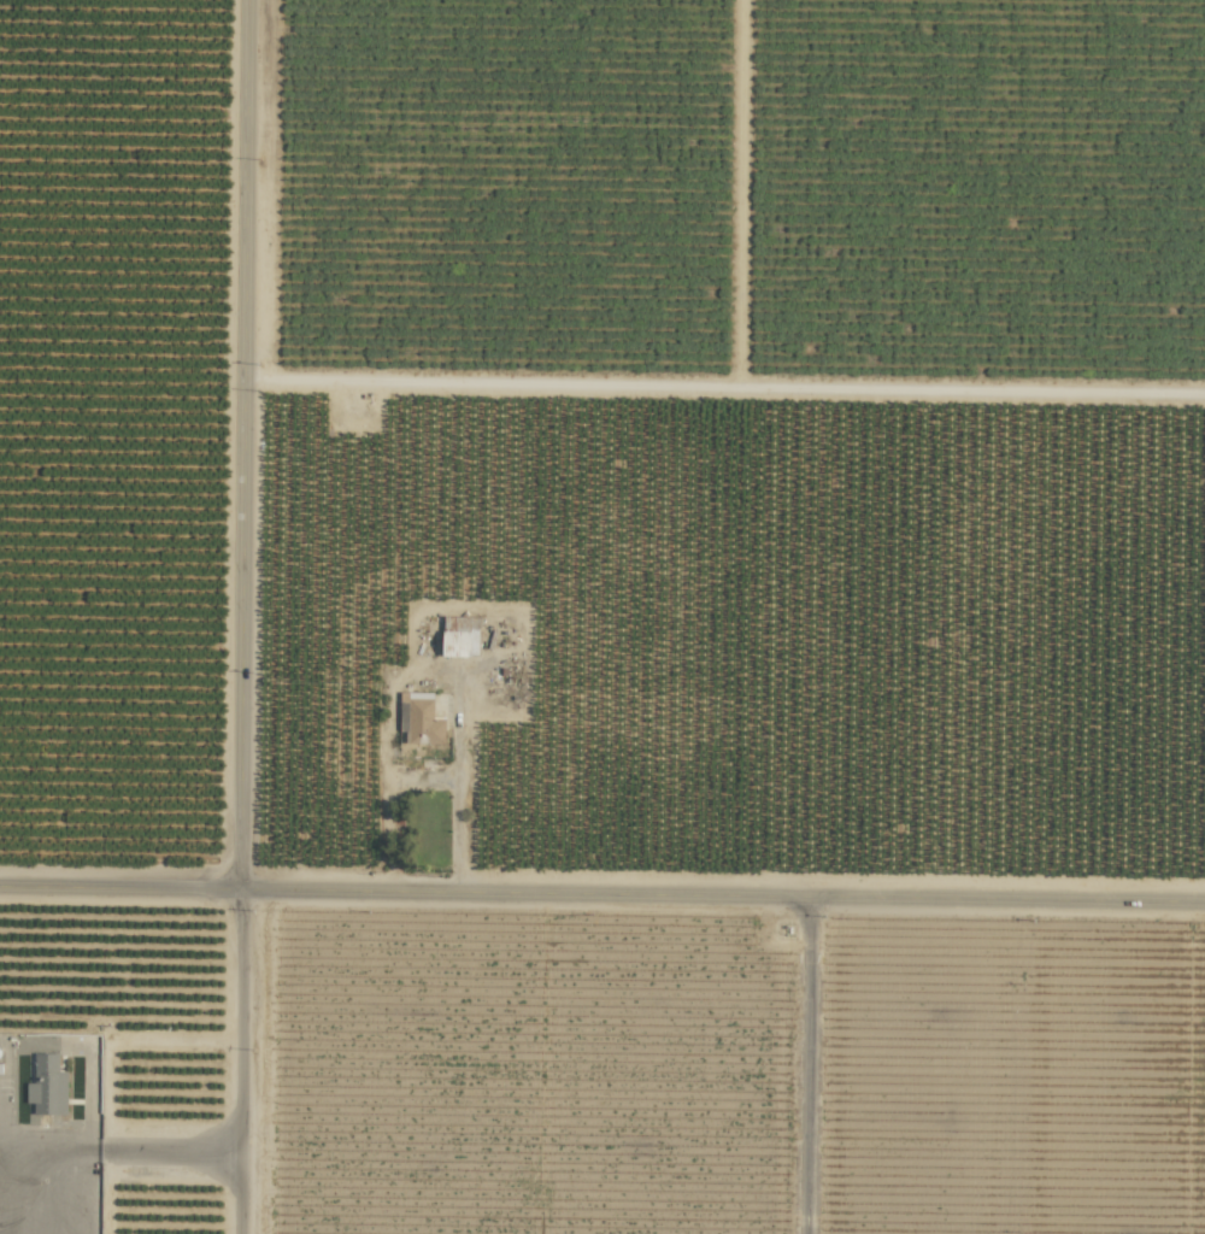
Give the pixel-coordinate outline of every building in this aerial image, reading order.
[(478,657),(478,617),(442,616),(442,656),(478,657)] [(433,692),(399,692),(399,732),(406,732),(406,743),(444,744),(445,718),(432,718),(433,692)] [(66,1072),(58,1072),(58,1053),(33,1053),(34,1083),(26,1083),(26,1103),(33,1103),(33,1114),(67,1114),(66,1072)]
